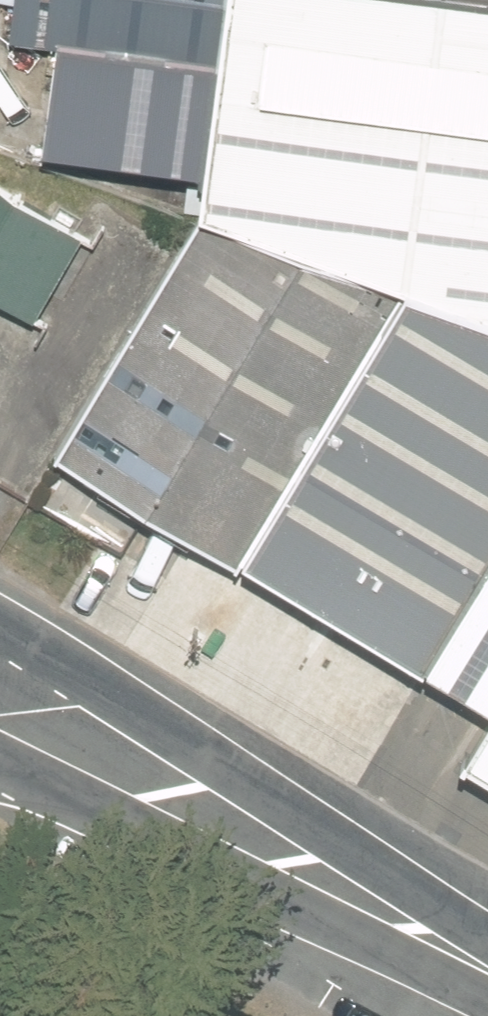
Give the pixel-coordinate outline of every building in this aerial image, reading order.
[(58,48),(59,41),(222,65),(230,0),(16,0),(10,41),(58,48)] [(203,217),(409,291),(487,320),(487,0),(230,0),(222,65),(208,181),(203,217)] [(45,158),(208,181),(222,65),(59,41),(58,48),(45,158)] [(34,322),(83,237),(0,189),(0,302),(34,322)] [(244,562),(409,291),(203,217),(57,457),(240,569),(244,562)] [(487,570),(487,320),(409,291),(244,562),(429,671),(487,570)] [(429,671),(487,704),(487,570),(429,671)] [(465,764),(487,778),(487,725),(465,764)]
